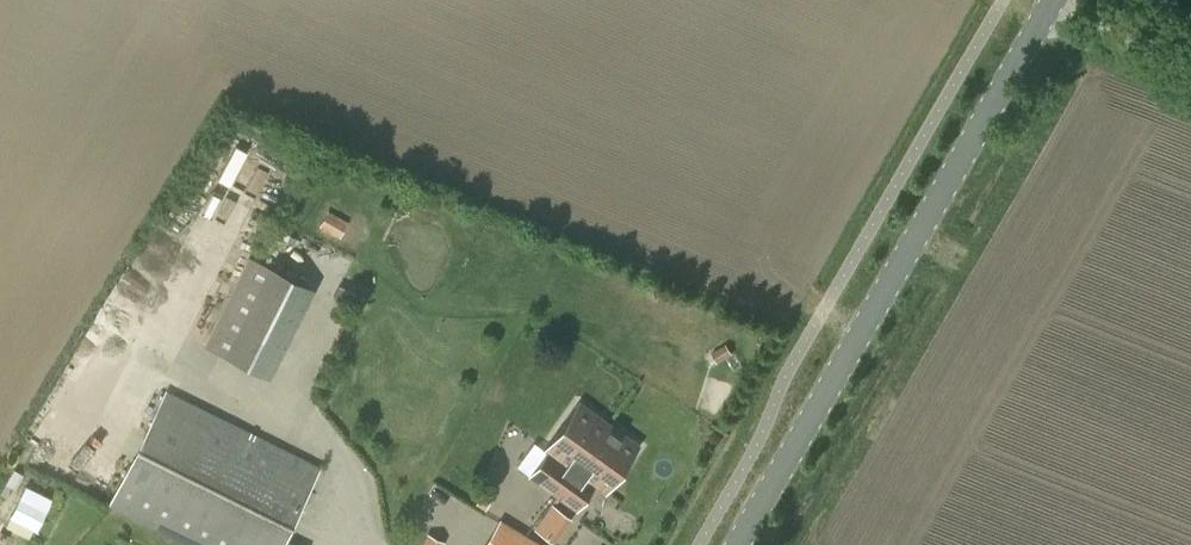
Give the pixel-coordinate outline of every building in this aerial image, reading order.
[(340,234),(347,220),(329,211),(322,225),(340,234)] [(205,345),(270,377),(314,288),(249,255),(205,345)] [(166,392),(110,504),(193,544),(297,544),(283,538),(319,469),(166,392)] [(548,489),(557,496),(558,495),(609,424),(579,402),(545,448),(566,463),(548,489)] [(558,495),(557,496),(577,510),(596,483),(607,491),(640,446),(609,424),(558,495)] [(524,536),(525,535),(499,520),(484,544),(519,544),(524,536)] [(422,544),(445,544),(448,540),(429,531),(422,544)] [(519,544),(536,544),(537,543),(525,535),(524,536),(519,544)]
